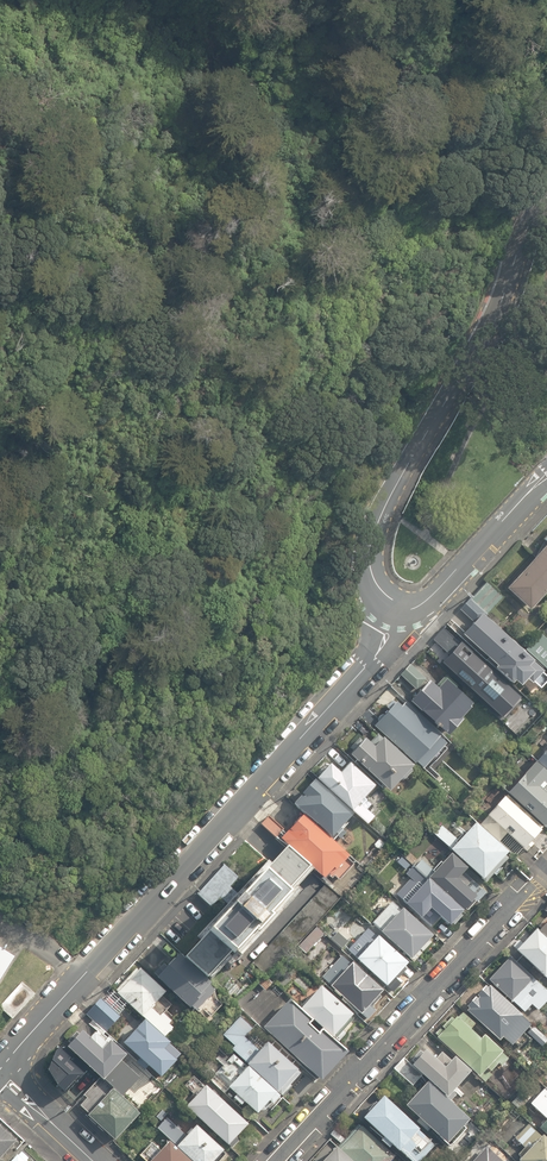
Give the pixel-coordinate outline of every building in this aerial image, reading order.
[(506,586),(530,608),(546,590),(546,543),(506,586)] [(531,681),(546,663),(546,662),(489,610),(505,592),(489,578),(453,619),(467,632),(462,638),(507,678),(511,682),(531,681)] [(507,678),(462,638),(456,644),(450,639),(435,656),(486,702),(507,678)] [(409,703),(450,739),(482,702),(449,673),(443,679),(436,673),(432,678),(414,662),(397,681),(415,697),(409,703)] [(407,701),(404,704),(399,699),(397,698),(396,698),(394,698),(392,698),(390,699),(389,700),(388,702),(388,703),(387,705),(388,707),(389,708),(389,709),(376,725),(384,732),(387,728),(417,755),(426,763),(429,766),(435,760),(436,761),(437,761),(438,760),(439,760),(439,759),(440,758),(440,757),(439,756),(439,755),(452,741),(450,739),(409,703),(407,701)] [(356,756),(384,781),(391,787),(394,784),(398,788),(407,779),(409,781),(426,763),(417,755),(387,728),(384,732),(379,738),(373,733),(354,754),(356,756)] [(336,760),(321,776),(358,809),(363,814),(371,821),(382,810),(368,798),(384,781),(356,756),(345,768),(336,760)] [(546,786),(546,785),(546,766),(541,761),(511,794),(546,826),(546,787),(546,786)] [(340,840),(363,814),(358,809),(321,776),(298,802),(309,813),(340,840)] [(486,817),(505,834),(528,854),(546,832),(546,826),(511,794),(509,792),(486,817)] [(486,817),(481,812),(460,836),(446,824),(437,834),(456,851),(457,850),(490,880),(516,852),(502,839),(505,834),(486,817)] [(340,840),(309,813),(291,834),(338,876),(357,855),(340,840)] [(239,878),(224,865),(225,866),(200,893),(199,893),(198,894),(212,908),(220,899),(227,905),(198,936),(203,941),(187,958),(209,980),(232,956),(238,961),(258,940),(261,943),(276,926),(274,924),(294,903),(292,901),(295,897),(291,893),(312,871),(288,848),(271,866),(269,863),(238,896),(230,888),(239,878)] [(473,909),(484,896),(472,885),(477,879),(469,872),(473,868),(456,852),(449,859),(446,857),(435,869),(439,873),(436,876),(473,909)] [(410,905),(427,921),(435,912),(454,930),(473,909),(436,876),(410,905)] [(384,933),(417,963),(443,935),(427,921),(410,905),(384,933)] [(519,942),(513,949),(517,952),(514,955),(546,984),(546,982),(546,943),(534,931),(522,945),(519,942)] [(384,934),(371,948),(372,969),(392,988),(415,962),(384,934)] [(18,956),(0,945),(0,985),(18,956)] [(163,978),(196,1008),(217,985),(209,980),(187,958),(183,955),(163,978)] [(486,981),(525,1016),(532,1008),(539,1014),(546,1005),(546,992),(508,957),(486,981)] [(378,1004),(390,990),(359,962),(334,989),(361,1013),(366,1017),(368,1018),(370,1019),(372,1019),(374,1018),(376,1017),(378,1015),(379,1014),(380,1011),(380,1009),(380,1007),(379,1005),(378,1004)] [(117,990),(170,1037),(180,1026),(157,1005),(171,990),(141,964),(117,990)] [(360,1015),(326,983),(306,1005),(341,1036),(360,1015)] [(488,986),(465,1012),(501,1045),(504,1042),(514,1050),(531,1030),(521,1021),(524,1018),(488,986)] [(109,1036),(125,1017),(103,998),(87,1016),(109,1036)] [(326,1080),(352,1050),(329,1029),(327,1032),(315,1021),(317,1019),(296,1000),(269,1029),(326,1080)] [(503,1071),(514,1060),(507,1054),(505,1056),(484,1037),(486,1035),(461,1013),(456,1019),(453,1017),(434,1037),(481,1079),(487,1072),(492,1076),(500,1068),(503,1071)] [(258,1025),(245,1014),(225,1036),(286,1090),(299,1075),(301,1077),(308,1070),(274,1039),(266,1048),(250,1034),(258,1025)] [(189,1056),(188,1054),(150,1020),(128,1044),(166,1079),(179,1064),(180,1064),(182,1065),(183,1065),(185,1065),(186,1065),(188,1064),(189,1062),(189,1061),(190,1059),(189,1057),(189,1056)] [(111,1080),(134,1054),(118,1040),(109,1050),(95,1037),(98,1034),(90,1027),(73,1046),(111,1080)] [(72,1094),(96,1068),(68,1043),(45,1070),(72,1094)] [(219,1075),(213,1081),(226,1093),(232,1086),(240,1093),(239,1095),(239,1096),(239,1098),(240,1099),(241,1100),(242,1101),(243,1102),(244,1102),(246,1103),(247,1103),(248,1102),(250,1102),(264,1114),(275,1102),(279,1105),(288,1095),(253,1064),(251,1066),(234,1051),(216,1072),(219,1075)] [(470,1117),(428,1081),(406,1106),(448,1143),(470,1117)] [(236,1145),(256,1122),(212,1083),(191,1105),(236,1145)] [(122,1141),(146,1113),(119,1089),(115,1094),(108,1088),(101,1095),(94,1088),(80,1104),(122,1141)] [(544,1089),(530,1106),(546,1121),(546,1092),(544,1089)] [(384,1094),(361,1119),(411,1160),(416,1160),(435,1144),(384,1094)] [(0,1117),(0,1160),(6,1160),(26,1139),(0,1117)] [(201,1122),(182,1144),(201,1160),(221,1160),(231,1149),(201,1122)] [(538,1131),(546,1139),(546,1122),(538,1131)] [(523,1147),(516,1155),(522,1160),(546,1160),(546,1142),(528,1125),(514,1139),(523,1147)] [(177,1141),(167,1151),(154,1139),(140,1154),(147,1160),(200,1160),(177,1141)] [(334,1148),(322,1160),(349,1160),(334,1148)] [(24,1151),(15,1160),(35,1160),(24,1151)]
